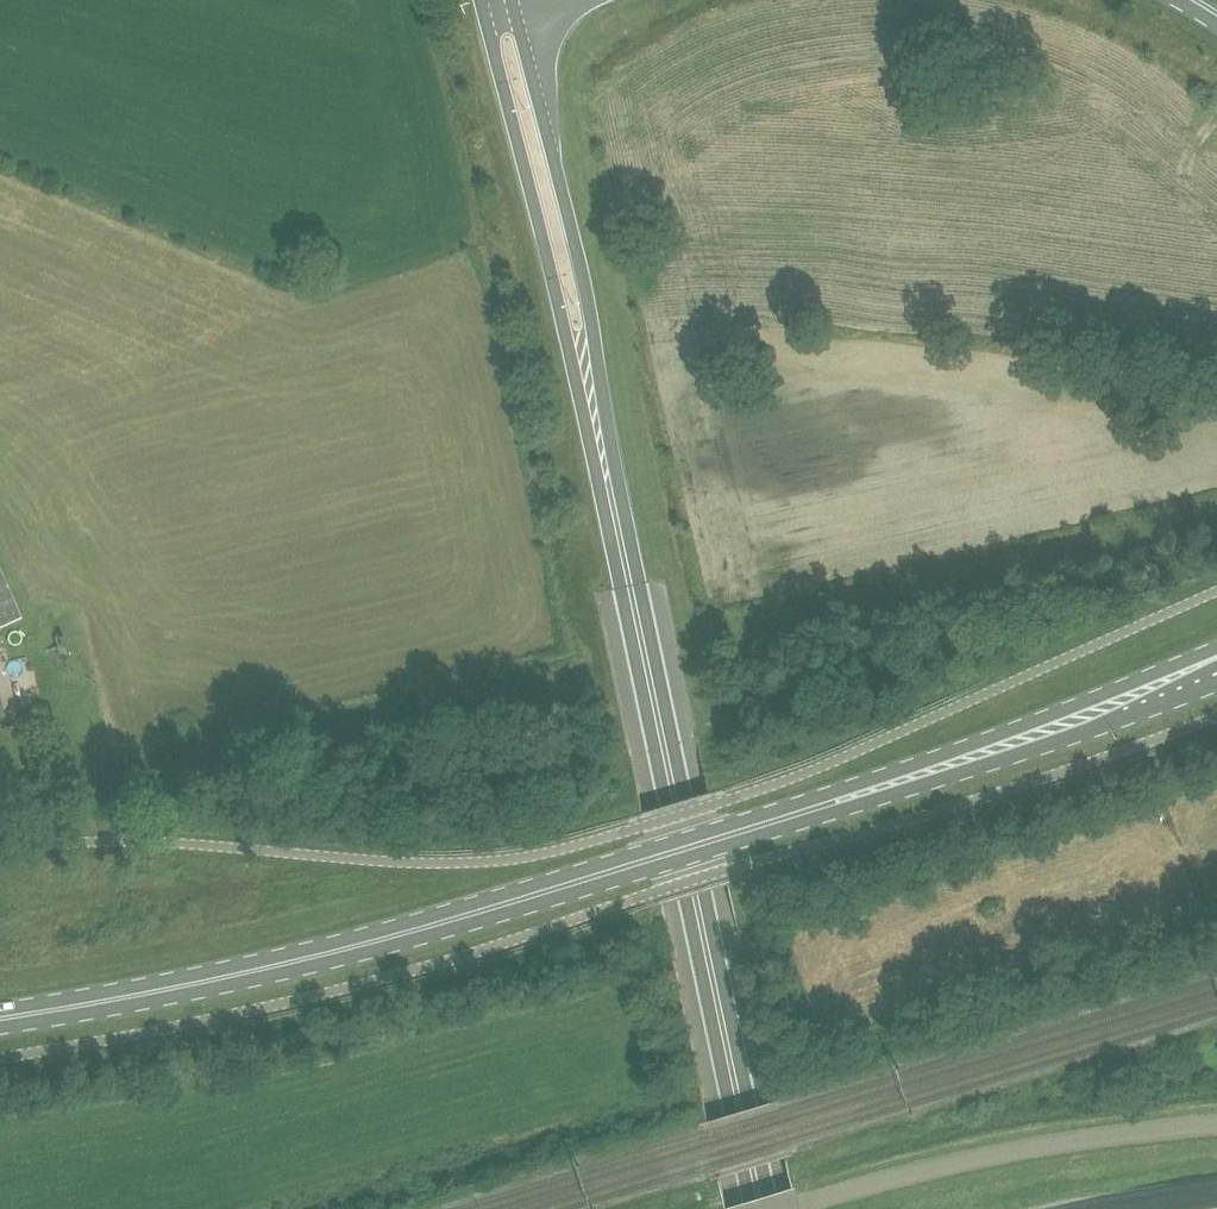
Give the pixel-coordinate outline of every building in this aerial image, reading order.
[(23,618),(0,567),(0,628),(23,618)]
